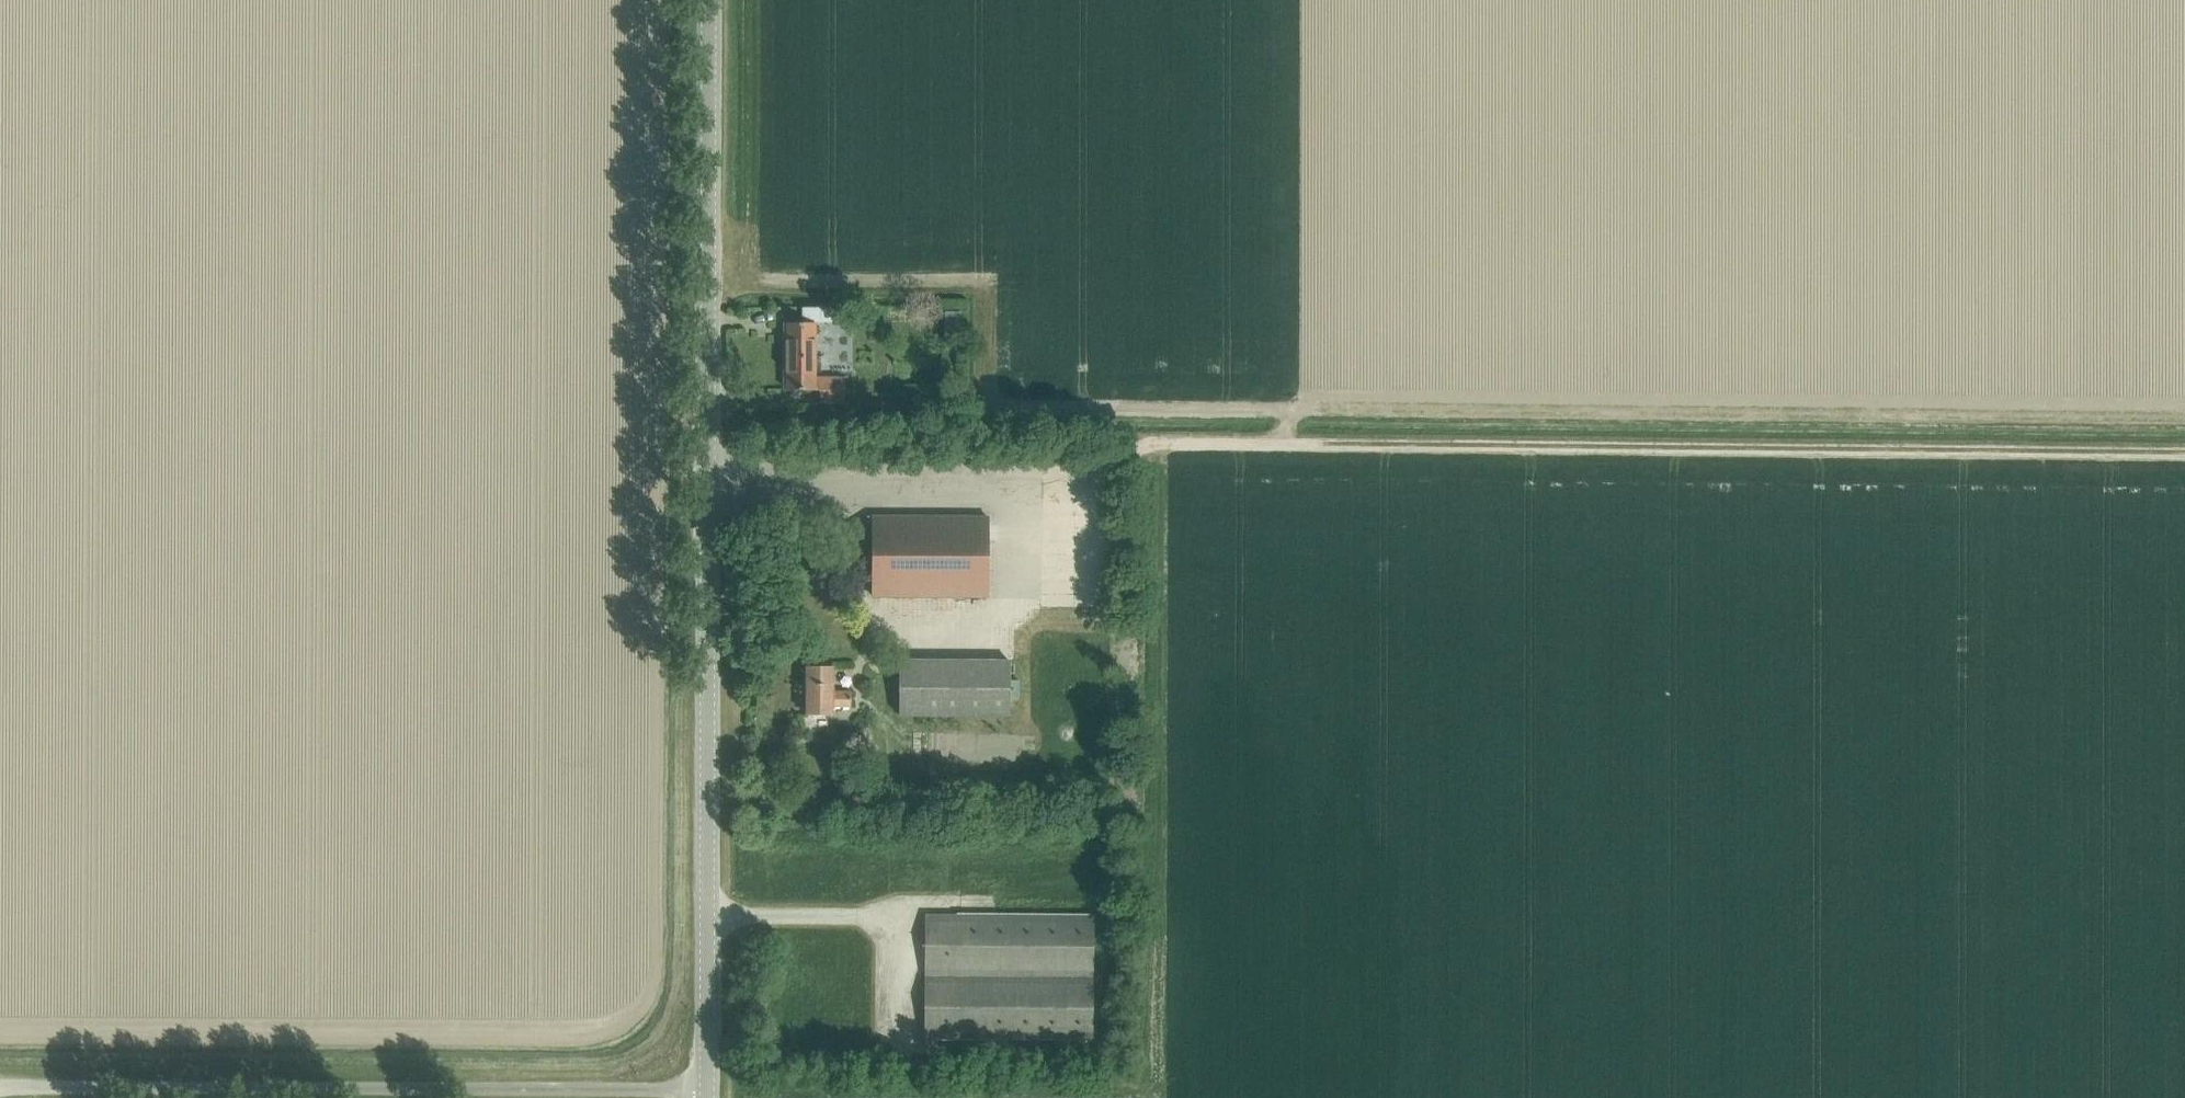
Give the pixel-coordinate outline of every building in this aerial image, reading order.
[(815,378),(815,336),(815,324),(787,324),(787,390),(820,390),(820,403),(844,403),(844,378),(815,378)] [(988,596),(988,517),(873,517),(873,596),(988,596)] [(1011,662),(899,661),(899,716),(1010,716),(1011,662)] [(851,707),(851,692),(833,692),(833,667),(807,667),(807,716),(833,716),(833,707),(851,707)] [(1093,917),(926,916),(925,1038),(1093,1040),(1093,917)]
